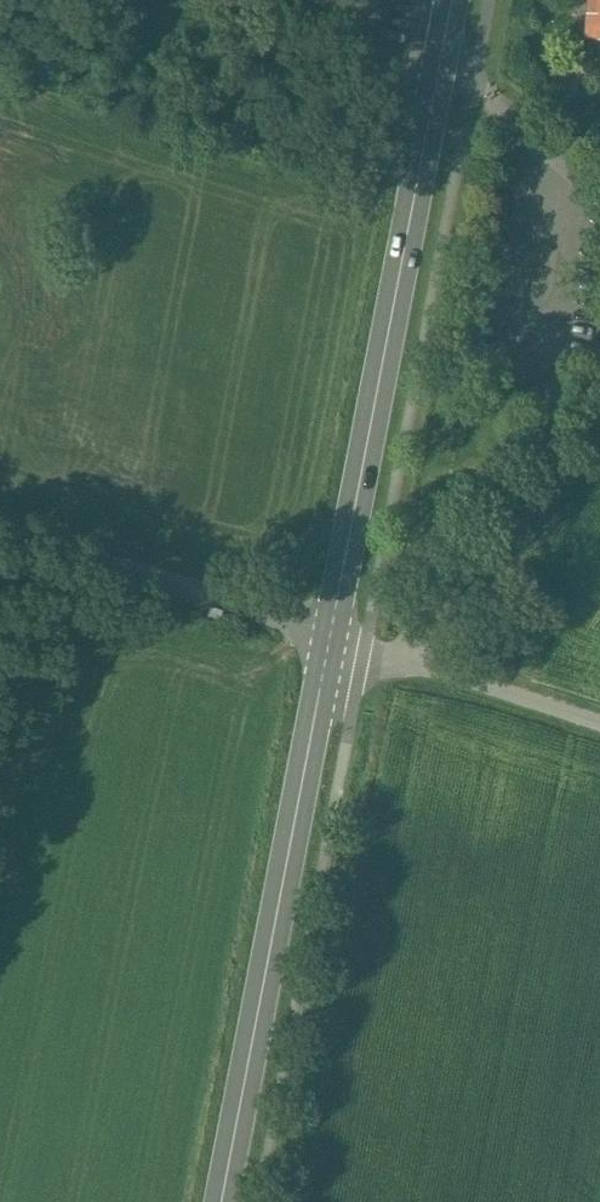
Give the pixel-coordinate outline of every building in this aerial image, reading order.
[(585,39),(599,40),(599,0),(587,0),(585,39)]
